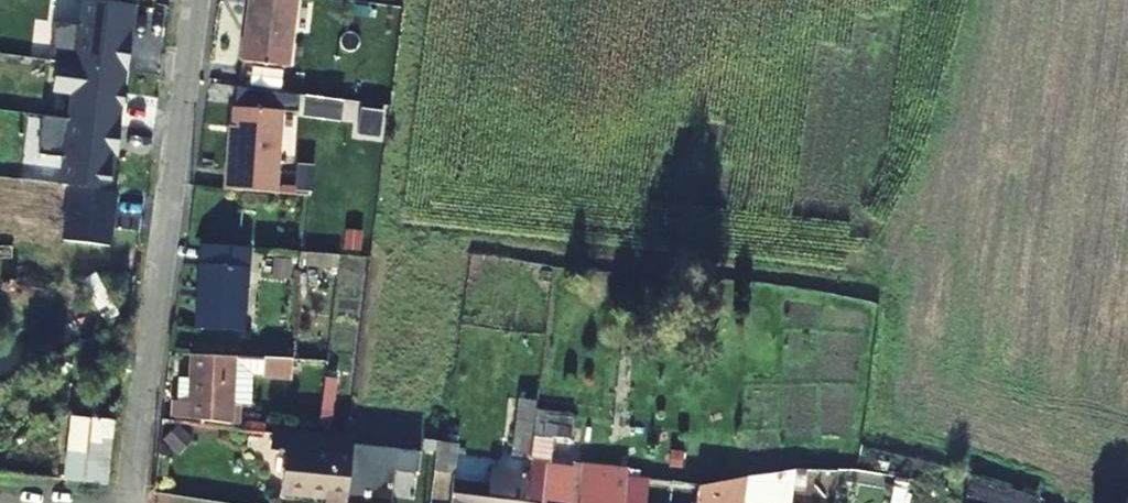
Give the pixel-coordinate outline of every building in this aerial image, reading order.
[(133,6),(84,0),(81,27),(54,24),(49,62),(56,63),(124,72),(128,72),(132,42),(128,41),(133,6)] [(292,65),(299,0),(251,0),(245,59),(292,65)] [(72,96),(69,120),(117,126),(124,72),(56,63),(53,93),(72,96)] [(227,189),(278,192),(282,109),(236,107),(233,173),(228,172),(227,189)] [(69,120),(43,117),(38,156),(65,159),(61,186),(109,192),(114,157),(117,158),(121,127),(117,126),(69,120)] [(198,328),(247,332),(253,249),(203,245),(198,328)] [(466,258),(463,324),(517,326),(519,260),(466,258)] [(191,401),(181,401),(175,400),(174,416),(231,420),(234,358),(193,356),(192,380),(191,401)] [(277,395),(289,396),(292,362),(243,359),(243,369),(278,372),(277,395)] [(182,380),(181,401),(191,401),(192,380),(182,380)] [(270,423),(286,425),(288,404),(272,403),(270,423)] [(536,417),(519,415),(514,454),(532,457),(535,423),(536,417)] [(109,483),(117,420),(95,418),(86,481),(109,483)] [(573,437),(573,427),(535,423),(532,457),(545,461),(547,435),(573,437)] [(353,443),(273,434),(272,449),(285,450),(281,493),(328,498),(327,502),(345,502),(353,443)] [(441,445),(454,446),(455,438),(442,437),(441,445)] [(397,468),(399,449),(355,443),(348,502),(372,502),(376,466),(397,468)] [(439,454),(453,456),(454,446),(441,445),(439,454)] [(414,451),(399,449),(397,468),(412,470),(414,451)] [(453,456),(439,454),(437,467),(452,469),(453,456)] [(542,502),(625,502),(628,478),(629,472),(622,471),(586,466),(582,496),(570,494),(572,482),(568,481),(570,464),(547,461),(546,468),(542,502)] [(546,468),(532,466),(530,473),(492,468),(490,483),(454,478),(451,502),(542,502),(546,468)] [(783,471),(770,474),(767,501),(781,499),(783,471)] [(767,501),(770,474),(701,485),(698,502),(757,502),(767,501)] [(701,485),(660,479),(628,478),(625,502),(698,502),(701,485)] [(914,479),(911,502),(962,502),(963,494),(914,479)]
